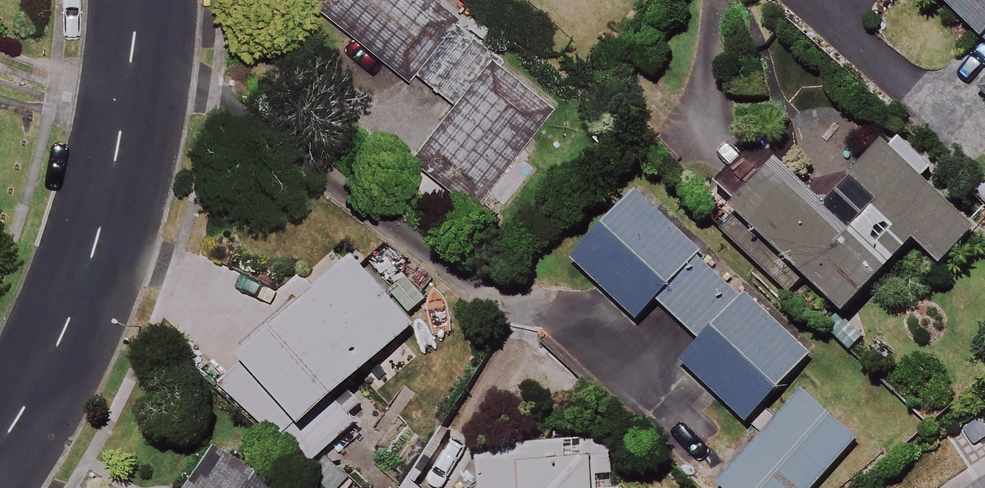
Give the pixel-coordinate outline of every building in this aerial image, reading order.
[(429,0),(314,0),(404,82),(412,73),(455,112),(411,160),(467,211),(555,115),(429,0)] [(984,40),(984,0),(943,0),(984,40)] [(975,230),(884,141),(823,203),(778,157),(734,202),(846,313),(917,241),(942,265),(975,230)] [(814,351),(636,190),(573,260),(653,334),(672,313),(701,340),(681,362),(748,423),(814,351)] [(221,376),(303,467),(358,418),(338,396),(415,326),(353,257),(221,376)] [(799,391),(718,481),(725,487),(812,487),(855,441),(799,391)] [(588,438),(479,453),(484,487),(595,487),(588,438)] [(218,452),(193,487),(272,487),(218,452)]
